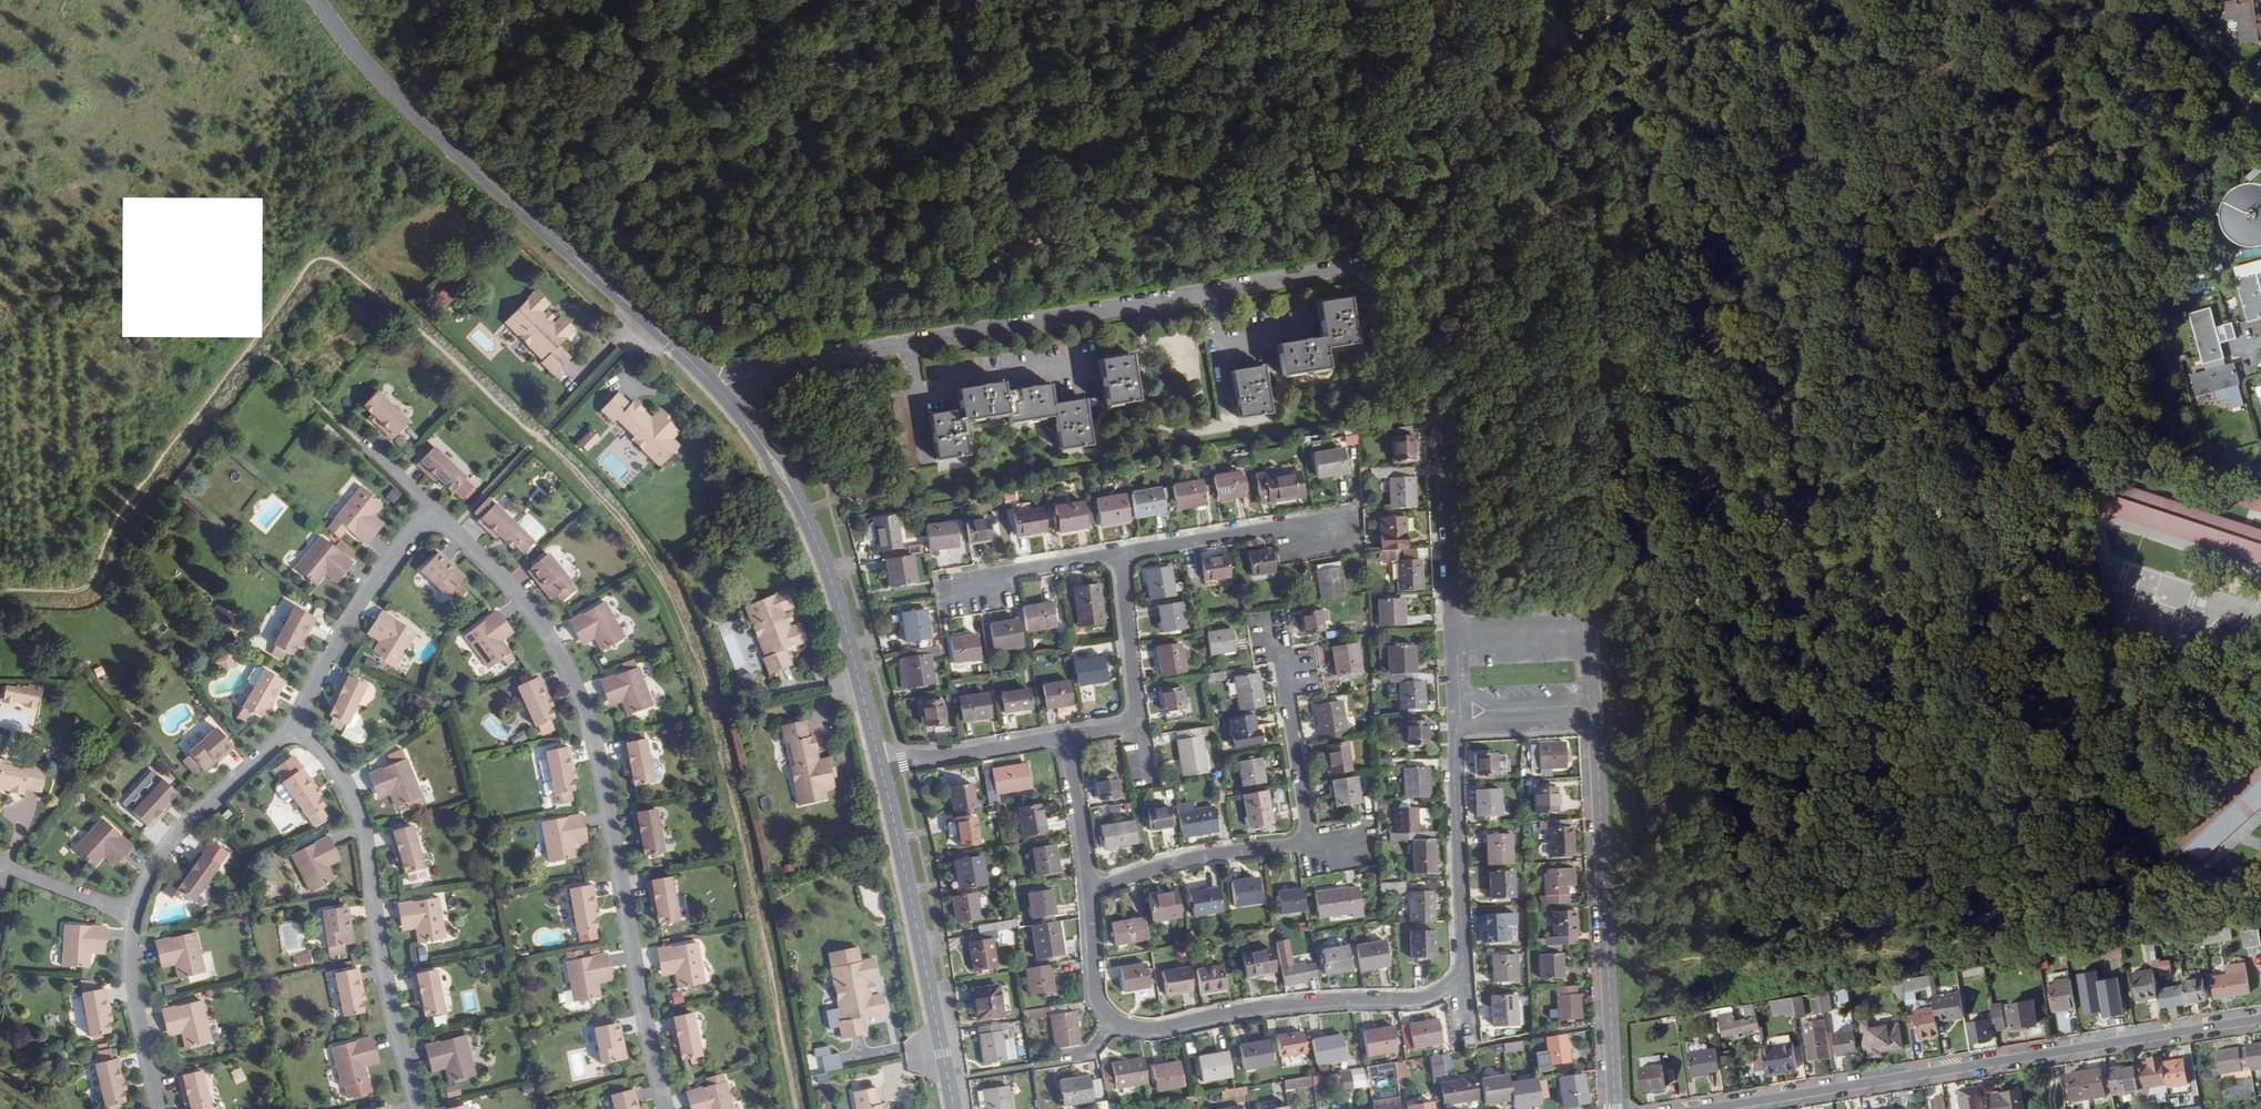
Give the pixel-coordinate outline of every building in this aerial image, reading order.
[(2255,0),(2249,0),(2230,3),(2225,3),(2228,23),(2238,22),(2241,45),(2260,43),(2258,25),(2255,0)] [(2258,202),(2255,204),(2253,207),(2251,210),(2251,214),(2252,217),(2254,220),(2257,223),(2260,224),(2260,201),(2258,202)] [(2238,281),(2249,321),(2260,317),(2260,293),(2256,275),(2260,274),(2260,263),(2235,270),(2238,281)] [(575,330),(562,317),(554,324),(550,321),(545,315),(542,312),(549,304),(536,291),(505,322),(543,360),(542,363),(554,375),(571,359),(558,346),(575,330)] [(1356,344),(1349,300),(1317,305),(1323,339),(1324,350),(1356,344)] [(2210,310),(2192,315),(2205,362),(2207,373),(2194,377),(2198,394),(2215,390),(2218,401),(2231,398),(2234,408),(2245,405),(2234,365),(2226,368),(2223,358),(2219,343),(2236,339),(2232,324),(2225,326),(2225,327),(2215,330),(2210,310)] [(554,317),(548,312),(545,315),(550,321),(554,317)] [(1324,350),(1323,339),(1277,347),(1282,377),(1328,369),(1324,350)] [(1138,402),(1130,357),(1099,362),(1106,407),(1138,402)] [(1270,413),(1263,367),(1231,372),(1238,419),(1270,413)] [(1004,394),(1002,384),(957,391),(960,412),(962,422),(992,417),(1007,415),(1004,394)] [(1050,386),(1004,394),(1007,415),(1009,424),(1031,420),(1054,416),(1053,406),(1050,386)] [(905,389),(890,392),(903,470),(918,468),(905,389)] [(392,440),(395,437),(408,423),(377,392),(364,406),(365,407),(364,408),(370,413),(371,412),(373,414),(385,426),(382,429),(392,440)] [(649,422),(641,414),(643,411),(634,401),(629,406),(617,393),(601,410),(614,422),(617,419),(635,436),(632,439),(660,466),(679,446),(671,439),(678,433),(671,425),(673,422),(660,410),(649,422)] [(1084,401),(1053,406),(1054,416),(1060,451),(1091,446),(1085,410),(1099,408),(1098,402),(1084,404),(1084,401)] [(962,422),(960,412),(929,417),(936,461),(967,456),(965,443),(962,422)] [(373,414),(369,418),(382,429),(385,426),(373,414)] [(1393,438),(1412,437),(1411,426),(1392,429),(1393,438)] [(588,453),(602,438),(592,428),(578,443),(588,453)] [(1342,436),(1344,446),(1357,444),(1356,434),(1342,436)] [(1412,437),(1393,438),(1394,460),(1414,459),(1412,437)] [(420,461),(417,464),(428,475),(431,471),(443,483),(445,485),(450,491),(451,490),(452,491),(454,490),(463,499),(473,488),(464,480),(465,478),(433,448),(426,441),(413,455),(420,461)] [(642,471),(650,463),(634,447),(626,456),(642,471)] [(1347,474),(1343,450),(1314,455),(1318,479),(1347,474)] [(1253,458),(1252,452),(1238,454),(1239,460),(1253,458)] [(1397,468),(1371,469),(1371,476),(1380,479),(1391,479),(1397,479),(1397,478),(1397,469),(1397,468)] [(1411,468),(1397,469),(1397,478),(1411,477),(1411,468)] [(440,486),(443,483),(431,471),(428,475),(440,486)] [(1240,473),(1214,477),(1218,501),(1244,497),(1243,493),(1247,493),(1245,477),(1240,478),(1240,473)] [(1303,497),(1299,474),(1266,479),(1265,474),(1256,475),(1261,505),(1303,497)] [(1397,479),(1391,479),(1392,509),(1416,508),(1414,478),(1397,479)] [(1202,481),(1173,487),(1177,510),(1206,505),(1202,481)] [(2106,481),(2097,506),(2260,560),(2260,532),(2106,481)] [(382,504),(361,487),(335,519),(364,542),(366,545),(376,533),(365,524),(372,515),(382,504)] [(386,496),(393,505),(404,496),(396,487),(386,496)] [(2244,488),(2239,504),(2260,511),(2260,493),(2244,488)] [(1161,489),(1132,495),(1135,518),(1166,513),(1163,500),(1167,499),(1165,489),(1161,489)] [(866,490),(854,492),(856,502),(868,500),(866,490)] [(1124,496),(1097,501),(1102,526),(1128,521),(1124,496)] [(474,513),(480,518),(478,521),(489,532),(492,528),(504,540),(506,542),(505,542),(511,548),(511,547),(513,548),(516,545),(524,553),(534,543),(516,526),(488,499),(474,513)] [(1090,502),(1082,503),(1087,529),(1094,527),(1090,502)] [(1082,503),(1056,508),(1060,533),(1087,529),(1082,503)] [(1045,533),(1042,511),(1014,515),(1018,537),(1045,533)] [(372,515),(365,524),(376,533),(383,524),(372,515)] [(525,515),(516,526),(534,543),(543,533),(543,529),(529,515),(525,515)] [(896,515),(873,520),(878,552),(902,548),(896,515)] [(1380,520),(1382,550),(1407,549),(1406,519),(1380,520)] [(987,520),(965,524),(969,544),(991,540),(987,520)] [(956,524),(927,527),(929,551),(959,547),(956,524)] [(504,540),(492,528),(489,532),(501,543),(504,540)] [(334,547),(321,537),(295,569),(315,585),(325,574),(332,565),(343,574),(353,562),(349,559),(355,552),(340,540),(334,547)] [(903,558),(902,548),(885,551),(886,559),(886,561),(903,558)] [(1407,549),(1403,550),(1403,561),(1417,561),(1416,549),(1407,549)] [(1403,550),(1385,550),(1386,562),(1403,561),(1403,550)] [(438,552),(436,555),(452,571),(454,568),(438,552)] [(1249,555),(1252,576),(1274,573),(1270,552),(1249,555)] [(548,554),(532,567),(530,568),(545,586),(542,588),(552,599),(555,597),(557,595),(562,601),(576,590),(548,554)] [(436,555),(433,558),(420,571),(447,596),(449,595),(456,602),(466,592),(459,585),(465,578),(454,568),(452,571),(436,555)] [(916,584),(913,557),(886,561),(891,588),(916,584)] [(1202,562),(1206,581),(1229,578),(1226,558),(1202,562)] [(1403,561),(1397,562),(1399,592),(1422,591),(1420,561),(1417,561),(1403,561)] [(1316,571),(1341,567),(1340,562),(1315,566),(1316,571)] [(343,574),(332,565),(325,574),(336,583),(343,574)] [(1187,567),(1191,594),(1200,593),(1195,566),(1187,567)] [(1147,571),(1152,600),(1176,596),(1170,567),(1147,571)] [(1316,571),(1321,601),(1346,597),(1341,567),(1316,571)] [(542,588),(545,586),(530,568),(528,570),(542,588)] [(273,582),(263,574),(259,578),(269,587),(273,582)] [(261,597),(269,587),(259,578),(251,588),(261,597)] [(1104,623),(1099,586),(1074,590),(1079,626),(1104,623)] [(807,641),(800,624),(790,628),(788,623),(785,615),(783,611),(793,607),(786,590),(745,607),(766,657),(763,658),(770,674),(792,665),(785,650),(807,641)] [(1250,597),(1243,599),(1245,611),(1252,609),(1250,597)] [(1379,600),(1380,627),(1404,626),(1403,600),(1379,600)] [(604,602),(572,620),(569,622),(576,635),(589,628),(594,638),(602,651),(625,638),(604,602)] [(1052,603),(1023,608),(1027,632),(1057,626),(1052,603)] [(1159,607),(1163,633),(1187,629),(1182,603),(1159,607)] [(315,618),(312,616),(295,607),(274,646),(275,647),(271,654),(285,661),(289,654),(290,655),(291,653),(292,654),(296,647),(295,646),(296,644),(304,629),(308,631),(315,618)] [(926,610),(902,614),(906,643),(930,640),(926,610)] [(497,611),(494,614),(464,636),(489,669),(511,653),(501,641),(495,632),(506,623),(497,611)] [(416,633),(385,613),(382,612),(373,625),(386,632),(380,642),(372,654),(394,668),(416,633)] [(1302,615),(1305,634),(1324,630),(1321,612),(1302,615)] [(1017,621),(990,626),(995,651),(1021,646),(1017,621)] [(501,641),(513,632),(506,623),(495,632),(501,641)] [(373,625),(368,634),(380,642),(386,632),(373,625)] [(594,638),(589,628),(576,635),(582,645),(594,638)] [(308,631),(304,629),(296,644),(300,646),(308,631)] [(1231,630),(1207,634),(1211,655),(1235,651),(1231,630)] [(977,636),(950,640),(954,663),(980,659),(977,636)] [(1332,647),(1337,677),(1361,673),(1357,643),(1332,647)] [(1180,645),(1158,649),(1162,674),(1185,671),(1180,645)] [(1414,646),(1388,647),(1390,675),(1409,674),(1416,674),(1414,646)] [(222,653),(234,659),(237,654),(225,647),(222,653)] [(940,656),(938,647),(903,652),(904,661),(900,661),(904,687),(934,683),(930,657),(940,656)] [(214,668),(225,675),(234,659),(222,653),(214,668)] [(1103,658),(1075,663),(1079,686),(1107,681),(1103,658)] [(600,681),(605,695),(619,691),(623,701),(628,715),(653,706),(638,667),(637,668),(634,660),(621,664),(624,672),(600,681)] [(98,678),(106,675),(103,666),(94,670),(98,678)] [(248,685),(254,688),(264,671),(258,667),(254,668),(247,680),(248,685)] [(285,682),(282,680),(265,670),(264,671),(254,688),(239,715),(248,721),(252,714),(258,718),(260,716),(260,717),(264,710),(263,709),(265,707),(273,693),(277,695),(285,682)] [(1213,673),(1206,675),(1207,684),(1224,680),(1222,672),(1213,673)] [(1234,678),(1240,711),(1264,706),(1258,674),(1234,678)] [(1409,674),(1390,675),(1390,684),(1410,683),(1409,674)] [(328,725),(329,725),(343,732),(351,714),(365,684),(348,676),(345,675),(338,688),(342,690),(335,705),(334,708),(333,708),(330,715),(331,715),(330,717),(332,718),(328,725)] [(539,677),(535,679),(517,686),(536,727),(538,726),(541,732),(553,726),(550,720),(553,719),(552,717),(553,717),(550,710),(549,710),(548,708),(541,692),(545,691),(539,677)] [(1068,682),(1043,686),(1047,709),(1072,705),(1068,682)] [(1410,683),(1400,684),(1401,710),(1426,708),(1425,682),(1410,683)] [(5,686),(2,702),(14,705),(14,702),(24,704),(24,707),(37,709),(40,687),(29,685),(28,687),(17,685),(16,688),(5,686)] [(1161,690),(1165,713),(1185,709),(1181,687),(1161,690)] [(338,688),(331,704),(335,705),(342,690),(338,688)] [(1028,690),(1002,695),(1005,713),(1031,709),(1028,690)] [(548,708),(552,706),(545,691),(541,692),(548,708)] [(619,691),(605,695),(609,706),(623,701),(619,691)] [(265,707),(269,709),(277,695),(273,693),(265,707)] [(987,695),(960,699),(964,722),(991,717),(987,695)] [(942,702),(923,705),(926,726),(946,723),(942,702)] [(1316,707),(1322,740),(1348,736),(1342,703),(1316,707)] [(354,728),(359,717),(351,714),(343,732),(340,737),(355,744),(357,744),(360,744),(362,743),(363,743),(364,741),(365,740),(365,738),(365,735),(364,734),(363,732),(362,731),(361,731),(354,728)] [(1230,721),(1236,748),(1263,743),(1261,736),(1258,737),(1254,716),(1230,721)] [(815,761),(812,751),(816,750),(814,736),(808,737),(804,721),(782,726),(785,743),(789,742),(795,766),(791,767),(800,805),(826,799),(824,789),(833,787),(831,777),(835,776),(831,758),(815,761)] [(1426,722),(1398,723),(1399,746),(1427,744),(1426,722)] [(1398,724),(1390,724),(1391,746),(1399,746),(1398,724)] [(1177,732),(1184,777),(1208,773),(1202,737),(1215,734),(1214,726),(1177,732)] [(231,745),(229,742),(217,728),(188,753),(190,754),(183,761),(193,772),(200,766),(206,772),(216,763),(214,760),(231,745)] [(511,737),(515,744),(528,739),(525,731),(511,737)] [(628,734),(629,740),(644,737),(643,731),(628,734)] [(645,739),(626,743),(622,744),(625,758),(629,758),(633,774),(633,777),(632,777),(634,785),(635,784),(635,786),(653,783),(653,782),(649,759),(645,739)] [(1353,744),(1327,747),(1332,773),(1351,770),(1349,761),(1355,760),(1353,744)] [(1530,746),(1532,769),(1567,767),(1565,744),(1530,746)] [(234,748),(231,745),(214,760),(216,763),(234,748)] [(573,791),(573,789),(574,789),(572,781),(571,781),(571,779),(567,762),(572,761),(569,747),(565,747),(546,751),(552,782),(555,795),(569,792),(573,791)] [(1496,753),(1476,754),(1477,776),(1497,775),(1497,772),(1507,772),(1506,755),(1496,756),(1496,753)] [(293,756),(278,766),(287,779),(283,782),(283,783),(294,798),(314,826),(326,817),(321,810),(324,808),(322,806),(323,805),(319,799),(318,800),(316,797),(307,784),(311,781),(293,756)] [(655,758),(649,759),(653,782),(660,780),(662,777),(661,774),(664,771),(662,765),(659,764),(658,760),(655,758)] [(406,759),(372,773),(368,774),(374,789),(387,783),(392,793),(397,807),(422,797),(406,759)] [(1261,759),(1239,763),(1243,787),(1265,783),(1261,759)] [(1383,759),(1375,759),(1376,774),(1376,775),(1383,774),(1384,770),(1392,769),(1391,759),(1383,759)] [(28,765),(28,770),(3,765),(4,760),(0,760),(0,785),(10,787),(10,791),(23,794),(24,788),(41,791),(46,769),(28,765)] [(995,780),(985,782),(990,806),(996,805),(998,805),(997,794),(1030,788),(1025,765),(993,770),(995,780)] [(287,779),(278,766),(274,769),(283,782),(287,779)] [(2179,839),(2198,861),(2260,804),(2260,767),(2179,839)] [(1408,769),(1404,769),(1406,799),(1430,798),(1429,768),(1408,769)] [(1115,776),(1096,779),(1100,800),(1119,796),(1115,776)] [(1222,777),(1214,778),(1219,803),(1226,803),(1226,799),(1222,777)] [(1333,781),(1337,807),(1361,804),(1357,777),(1333,781)] [(175,792),(175,791),(162,779),(132,812),(146,825),(149,828),(159,817),(156,813),(167,801),(169,799),(170,800),(175,794),(174,794),(175,792)] [(311,781),(307,784),(316,797),(320,795),(311,781)] [(545,797),(551,796),(555,795),(552,782),(543,784),(541,786),(543,795),(545,797)] [(294,798),(283,783),(277,787),(276,790),(285,802),(288,803),(294,798)] [(387,783),(374,789),(378,799),(392,793),(387,783)] [(950,789),(954,812),(976,808),(972,786),(950,789)] [(1556,787),(1534,788),(1535,813),(1558,812),(1556,787)] [(1500,790),(1476,791),(1477,817),(1501,815),(1500,790)] [(1267,791),(1244,795),(1250,828),(1273,824),(1267,791)] [(555,795),(551,796),(553,805),(571,801),(569,792),(555,795)] [(156,813),(159,817),(171,804),(167,801),(156,813)] [(1169,802),(1146,806),(1150,830),(1173,826),(1169,802)] [(1390,833),(1390,842),(1413,841),(1419,841),(1418,808),(1410,808),(1410,802),(1402,802),(1402,809),(1394,809),(1395,834),(1390,833)] [(1042,805),(1019,809),(1024,835),(1046,831),(1042,805)] [(1215,807),(1178,814),(1182,837),(1219,831),(1215,807)] [(655,809),(640,812),(633,813),(635,828),(640,827),(643,844),(643,846),(642,847),(644,854),(645,854),(645,856),(647,856),(663,853),(655,809)] [(232,814),(228,810),(222,815),(226,820),(232,814)] [(585,830),(582,815),(579,815),(542,822),(549,863),(575,858),(573,843),(571,832),(585,830)] [(132,846),(129,844),(102,818),(74,849),(91,865),(93,867),(103,856),(111,848),(122,857),(132,846)] [(958,837),(959,846),(979,843),(975,819),(955,822),(956,823),(958,837)] [(1569,820),(1549,822),(1551,856),(1574,855),(1573,828),(1569,828),(1569,820)] [(1138,843),(1134,822),(1101,827),(1105,849),(1138,843)] [(958,837),(956,823),(949,825),(951,838),(958,837)] [(411,826),(393,831),(389,832),(393,847),(398,845),(402,861),(403,864),(402,864),(404,872),(405,872),(406,873),(408,873),(424,868),(411,826)] [(571,832),(573,843),(587,841),(585,830),(571,832)] [(1486,836),(1488,866),(1512,865),(1510,835),(1486,836)] [(328,836),(325,838),(292,855),(310,892),(330,882),(334,880),(327,866),(322,856),(335,850),(328,836)] [(1419,841),(1413,841),(1415,875),(1435,874),(1433,840),(1419,841)] [(224,845),(216,846),(217,854),(225,853),(224,845)] [(393,847),(398,863),(402,861),(398,845),(393,847)] [(1053,846),(1033,850),(1037,874),(1057,870),(1053,846)] [(111,848),(103,856),(114,865),(122,857),(111,848)] [(340,860),(335,850),(322,856),(327,866),(340,860)] [(218,865),(202,853),(199,851),(190,864),(194,866),(184,880),(183,882),(182,882),(177,888),(178,888),(177,890),(192,901),(218,865)] [(981,857),(955,862),(959,887),(986,883),(981,857)] [(184,880),(194,866),(190,864),(181,877),(184,880)] [(794,864),(785,866),(786,874),(796,872),(794,864)] [(426,876),(424,868),(408,873),(410,881),(414,883),(424,880),(426,876)] [(1539,897),(1540,905),(1569,903),(1568,886),(1575,886),(1574,868),(1547,870),(1547,875),(1545,875),(1546,896),(1539,897)] [(1489,873),(1490,900),(1514,898),(1513,872),(1489,873)] [(670,877),(651,880),(647,881),(650,896),(654,895),(657,911),(658,914),(657,914),(658,922),(659,922),(660,924),(678,921),(670,877)] [(1232,883),(1235,907),(1262,903),(1258,879),(1232,883)] [(1381,884),(1382,891),(1398,891),(1398,883),(1381,884)] [(592,885),(588,885),(569,889),(577,932),(578,932),(580,942),(597,939),(595,929),(595,927),(596,927),(595,920),(594,920),(593,917),(590,900),(595,900),(592,885)] [(1348,887),(1315,893),(1319,917),(1352,912),(1353,917),(1363,915),(1359,888),(1348,890),(1348,887)] [(1278,891),(1281,914),(1306,911),(1303,888),(1278,891)] [(1052,889),(1028,893),(1033,918),(1056,914),(1052,889)] [(1191,893),(1195,916),(1221,911),(1217,889),(1191,893)] [(1149,897),(1153,922),(1180,917),(1176,892),(1149,897)] [(1434,892),(1409,892),(1410,922),(1435,922),(1434,892)] [(977,893),(952,897),(956,923),(981,919),(977,893)] [(438,898),(402,904),(398,904),(400,919),(415,917),(416,928),(419,943),(445,939),(438,898)] [(323,911),(328,948),(334,947),(335,955),(346,954),(344,945),(354,944),(351,929),(348,930),(344,907),(340,908),(323,911)] [(1546,938),(1546,946),(1577,945),(1576,911),(1554,912),(1555,937),(1546,938)] [(1482,916),(1484,943),(1504,942),(1509,941),(1508,929),(1504,929),(1504,925),(1515,925),(1514,914),(1503,914),(1482,916)] [(416,928),(415,917),(400,919),(402,930),(416,928)] [(1145,918),(1113,924),(1117,945),(1148,939),(1145,918)] [(993,923),(995,932),(1016,928),(1015,920),(993,923)] [(1063,921),(1058,922),(1063,954),(1068,953),(1063,921)] [(1058,922),(1033,926),(1039,957),(1063,954),(1058,922)] [(62,966),(87,967),(88,967),(90,952),(90,941),(105,942),(106,927),(99,926),(65,924),(62,966)] [(2231,926),(2204,931),(2206,942),(2206,944),(2233,939),(2231,926)] [(2260,929),(2243,932),(2246,947),(2260,945),(2260,939),(2260,929)] [(1434,931),(1410,932),(1411,958),(1435,957),(1434,931)] [(2193,932),(2194,943),(2206,942),(2204,931),(2193,932)] [(194,932),(159,941),(155,941),(159,956),(173,953),(175,963),(179,978),(204,972),(194,932)] [(990,932),(969,936),(974,970),(996,966),(992,939),(996,939),(995,932),(990,932)] [(1288,940),(1276,943),(1285,986),(1309,981),(1309,978),(1317,976),(1315,963),(1305,965),(1304,963),(1292,966),(1290,960),(1292,960),(1288,940)] [(104,953),(105,942),(90,941),(90,952),(104,953)] [(1386,941),(1355,946),(1360,970),(1390,965),(1386,941)] [(697,942),(664,949),(657,950),(660,965),(674,962),(676,973),(678,988),(704,984),(697,942)] [(2121,944),(2094,948),(2094,952),(2103,951),(2105,960),(2124,957),(2121,944)] [(1349,946),(1322,951),(1326,974),(1352,969),(1349,946)] [(2094,948),(2070,952),(2071,957),(2094,952),(2094,948)] [(568,961),(567,961),(574,1002),(600,997),(597,982),(596,971),(610,969),(607,954),(582,958),(580,950),(567,953),(568,961)] [(1270,950),(1244,955),(1247,976),(1274,971),(1270,950)] [(2156,951),(2151,951),(2154,970),(2155,976),(2172,974),(2171,970),(2180,968),(2178,959),(2161,962),(2161,959),(2157,960),(2156,951)] [(175,963),(173,953),(159,956),(161,967),(175,963)] [(309,953),(296,956),(298,966),(312,963),(309,953)] [(1559,954),(1540,955),(1541,979),(1562,978),(1562,968),(1560,969),(1559,954)] [(1492,956),(1493,982),(1517,981),(1516,955),(1492,956)] [(2037,960),(2040,970),(2049,967),(2045,957),(2037,960)] [(870,992),(868,985),(867,980),(878,978),(874,960),(831,968),(842,1021),(839,1022),(842,1039),(865,1035),(862,1018),(885,1014),(881,995),(871,997),(870,992)] [(676,973),(674,962),(660,965),(662,976),(676,973)] [(2246,963),(2236,965),(2241,994),(2251,992),(2246,963)] [(1120,969),(1124,992),(1150,987),(1146,964),(1120,969)] [(1050,965),(1026,969),(1030,996),(1054,991),(1050,965)] [(1223,965),(1196,970),(1201,994),(1227,989),(1223,965)] [(2228,975),(2212,978),(2215,998),(2241,994),(2236,965),(2227,966),(2228,975)] [(1985,966),(1963,969),(1964,976),(1986,973),(1985,966)] [(1189,967),(1163,972),(1167,995),(1193,991),(1189,967)] [(2114,968),(2097,971),(2100,991),(2108,989),(2107,985),(2117,983),(2114,968)] [(358,969),(354,969),(335,973),(344,1017),(362,1013),(362,1011),(363,1011),(361,1003),(360,1004),(360,1001),(356,984),(361,983),(358,969)] [(596,971),(597,982),(612,980),(610,969),(596,971)] [(435,970),(416,974),(413,975),(416,989),(420,988),(423,1005),(424,1008),(423,1008),(425,1015),(426,1015),(426,1017),(444,1013),(435,970)] [(2155,976),(2154,970),(2134,973),(2138,1000),(2159,997),(2155,976)] [(2100,991),(2097,971),(2080,975),(2084,991),(2098,987),(2099,991),(2100,991)] [(2050,982),(2071,979),(2070,973),(2049,977),(2050,982)] [(1930,974),(1903,979),(1905,989),(1932,986),(1930,974)] [(2204,978),(2184,981),(2188,1002),(2207,999),(2204,978)] [(1903,979),(1848,988),(1850,1000),(1894,993),(1895,1000),(1906,998),(1905,989),(1903,979)] [(2076,1007),(2071,979),(2050,982),(2055,1010),(2076,1007)] [(90,1036),(107,1033),(108,1033),(108,1031),(109,1031),(108,1023),(107,1023),(106,1020),(103,1004),(108,1003),(105,988),(94,990),(93,981),(80,983),(82,992),(90,1036)] [(173,983),(163,986),(166,996),(176,993),(173,983)] [(1576,985),(1558,986),(1560,1019),(1581,1018),(1580,995),(1576,995),(1576,985)] [(2183,985),(2159,989),(2162,1007),(2186,1003),(2183,985)] [(999,986),(972,990),(977,1020),(1003,1016),(999,986)] [(1848,988),(1838,989),(1840,1002),(1850,1000),(1848,988)] [(1828,991),(1830,1004),(1840,1002),(1838,989),(1828,991)] [(683,991),(672,994),(674,1004),(685,1001),(683,991)] [(1820,993),(1823,1012),(1831,1010),(1830,1004),(1828,991),(1820,993)] [(1936,1007),(1938,1021),(1965,1017),(1961,992),(1934,996),(1936,1007)] [(1516,996),(1491,997),(1493,1025),(1517,1024),(1516,996)] [(1802,996),(1793,997),(1795,1008),(1804,1007),(1802,996)] [(485,1009),(487,1000),(478,997),(476,1007),(485,1009)] [(1793,997),(1776,1000),(1778,1014),(1795,1011),(1795,1008),(1793,997)] [(201,1000),(165,1009),(161,1010),(165,1024),(179,1021),(182,1032),(185,1047),(211,1040),(201,1000)] [(2034,1000),(2009,1005),(2013,1027),(2038,1023),(2034,1000)] [(1755,1003),(1711,1010),(1712,1015),(1718,1014),(1723,1036),(1760,1027),(1755,1003)] [(2002,1004),(1991,1006),(1995,1030),(2006,1028),(2002,1004)] [(1065,1005),(1030,1010),(1032,1021),(1050,1017),(1055,1048),(1058,1048),(1080,1044),(1075,1012),(1067,1013),(1065,1005)] [(1938,1021),(1936,1007),(1915,1011),(1920,1038),(1940,1035),(1938,1021)] [(50,1013),(45,1021),(53,1026),(58,1018),(50,1013)] [(692,1013),(672,1017),(669,1018),(672,1032),(677,1031),(680,1048),(681,1051),(680,1051),(681,1059),(683,1058),(683,1060),(689,1059),(690,1065),(701,1063),(699,1057),(701,1056),(692,1013)] [(437,1017),(437,1026),(447,1026),(446,1016),(437,1017)] [(1676,1016),(1660,1018),(1661,1025),(1677,1022),(1676,1016)] [(1438,1020),(1409,1025),(1412,1047),(1442,1042),(1438,1020)] [(1831,1055),(1825,1020),(1804,1024),(1810,1059),(1831,1055)] [(1860,1022),(1867,1058),(1883,1056),(1882,1052),(1882,1049),(1899,1046),(1895,1024),(1870,1028),(1869,1020),(1860,1022)] [(1991,1020),(1968,1023),(1972,1042),(1991,1039),(1990,1031),(1993,1030),(1991,1020)] [(182,1032),(179,1021),(165,1024),(168,1035),(182,1032)] [(616,1023),(612,1024),(594,1028),(602,1064),(622,1061),(627,1059),(624,1045),(620,1046),(616,1023)] [(620,1046),(624,1045),(619,1023),(616,1023),(620,1046)] [(1001,1024),(978,1028),(984,1064),(1007,1061),(1001,1024)] [(1900,1024),(1895,1024),(1899,1046),(1882,1049),(1882,1052),(1904,1048),(1900,1024)] [(1393,1027),(1363,1032),(1366,1056),(1397,1051),(1393,1027)] [(1859,1052),(1855,1030),(1834,1034),(1838,1055),(1859,1052)] [(1277,1037),(1280,1057),(1306,1052),(1303,1032),(1277,1037)] [(1564,1034),(1546,1037),(1548,1051),(1536,1053),(1538,1066),(1568,1061),(1564,1034)] [(465,1035),(432,1044),(426,1046),(430,1060),(444,1057),(446,1068),(450,1082),(476,1076),(465,1035)] [(1342,1035),(1312,1040),(1316,1063),(1346,1058),(1342,1035)] [(1464,1036),(1465,1047),(1475,1046),(1474,1035),(1464,1036)] [(372,1037),(368,1038),(333,1047),(343,1087),(346,1086),(349,1098),(371,1092),(368,1081),(364,1066),(362,1055),(376,1051),(372,1037)] [(1239,1046),(1243,1069),(1273,1064),(1269,1041),(1239,1046)] [(1521,1041),(1503,1044),(1504,1053),(1522,1050),(1521,1041)] [(1766,1069),(1767,1073),(1798,1068),(1794,1043),(1763,1048),(1764,1056),(1766,1069)] [(2247,1047),(2248,1049),(2251,1069),(2252,1070),(2260,1069),(2260,1044),(2247,1047)] [(841,1053),(832,1055),(830,1046),(814,1049),(816,1058),(822,1057),(825,1073),(844,1069),(841,1053)] [(2219,1051),(2222,1074),(2251,1069),(2248,1049),(2239,1050),(2239,1048),(2219,1051)] [(117,1103),(120,1103),(124,1102),(123,1100),(124,1100),(122,1092),(121,1093),(121,1090),(117,1074),(121,1073),(118,1058),(113,1059),(110,1049),(97,1052),(99,1062),(95,1063),(105,1106),(106,1106),(117,1103)] [(1718,1050),(1691,1054),(1694,1076),(1706,1075),(1706,1072),(1721,1070),(1718,1050)] [(376,1051),(362,1055),(364,1066),(379,1062),(376,1051)] [(1198,1057),(1203,1081),(1232,1076),(1228,1052),(1198,1057)] [(1450,1053),(1441,1054),(1444,1072),(1453,1071),(1450,1053)] [(1429,1056),(1432,1074),(1444,1072),(1441,1054),(1429,1056)] [(1766,1069),(1764,1056),(1755,1058),(1757,1071),(1766,1069)] [(433,1071),(446,1068),(444,1057),(430,1060),(433,1071)] [(1651,1057),(1640,1058),(1646,1090),(1666,1087),(1663,1064),(1652,1066),(1651,1057)] [(1112,1089),(1147,1083),(1143,1058),(1108,1064),(1108,1066),(1098,1067),(1101,1090),(1112,1088),(1112,1089)] [(2150,1065),(2136,1067),(2140,1096),(2150,1095),(2148,1087),(2167,1084),(2163,1063),(2163,1060),(2149,1063),(2150,1065)] [(2184,1060),(2163,1063),(2167,1084),(2167,1088),(2188,1084),(2184,1060)] [(1179,1062),(1153,1067),(1157,1091),(1184,1086),(1179,1062)] [(1401,1062),(1393,1063),(1396,1077),(1404,1076),(1401,1062)] [(2118,1068),(2108,1069),(2113,1095),(2126,1093),(2127,1101),(2141,1099),(2140,1096),(2136,1067),(2119,1071),(2118,1068)] [(182,1075),(178,1076),(182,1090),(186,1089),(190,1106),(191,1108),(190,1108),(210,1108),(201,1070),(182,1075)] [(2101,1070),(2085,1073),(2089,1100),(2106,1097),(2101,1070)] [(121,1090),(125,1089),(121,1073),(117,1074),(121,1090)] [(2068,1076),(2073,1102),(2089,1100),(2085,1073),(2068,1076)] [(817,1075),(818,1083),(830,1081),(830,1074),(817,1075)] [(1312,1083),(1313,1090),(1323,1088),(1320,1074),(1318,1074),(1311,1075),(1311,1077),(1312,1083)] [(1582,1074),(1559,1077),(1563,1107),(1587,1103),(1582,1074)] [(690,1092),(686,1093),(690,1107),(704,1103),(706,1108),(733,1108),(725,1081),(722,1082),(720,1075),(708,1078),(710,1086),(706,1087),(690,1092)] [(1508,1075),(1481,1080),(1483,1097),(1484,1104),(1502,1101),(1503,1107),(1513,1105),(1512,1099),(1509,1083),(1508,1075)] [(1351,1076),(1342,1077),(1343,1088),(1352,1087),(1351,1076)] [(1055,1082),(1059,1105),(1089,1100),(1085,1077),(1055,1082)] [(1312,1083),(1311,1077),(1300,1078),(1301,1085),(1312,1083)] [(1481,1080),(1480,1077),(1442,1084),(1445,1104),(1483,1097),(1481,1080)] [(1537,1079),(1509,1083),(1512,1099),(1513,1105),(1513,1107),(1541,1103),(1540,1098),(1537,1081),(1537,1079)] [(1546,1079),(1537,1081),(1540,1098),(1548,1096),(1546,1079)] [(2148,1087),(2150,1095),(2168,1092),(2167,1088),(2167,1084),(2148,1087)] [(454,1086),(446,1088),(448,1098),(457,1096),(454,1086)] [(984,1090),(987,1107),(988,1108),(1011,1108),(1008,1086),(984,1090)] [(1234,1088),(1222,1090),(1223,1098),(1246,1094),(1245,1086),(1234,1088)] [(886,1103),(880,1104),(876,1087),(854,1092),(857,1108),(861,1108),(862,1108),(887,1108),(886,1103)] [(1960,1091),(1963,1108),(1984,1108),(1980,1088),(1960,1091)] [(186,1089),(182,1090),(186,1106),(190,1106),(186,1089)] [(633,1105),(637,1103),(633,1089),(630,1090),(611,1095),(615,1108),(634,1108),(633,1105)] [(987,1107),(984,1091),(977,1092),(979,1108),(987,1107)] [(1994,1099),(1996,1108),(2024,1108),(2022,1092),(2012,1093),(2012,1096),(1994,1099)] [(1944,1096),(1936,1097),(1938,1108),(1946,1108),(1944,1096)] [(1372,1103),(1373,1108),(1401,1108),(1399,1099),(1372,1103)]
